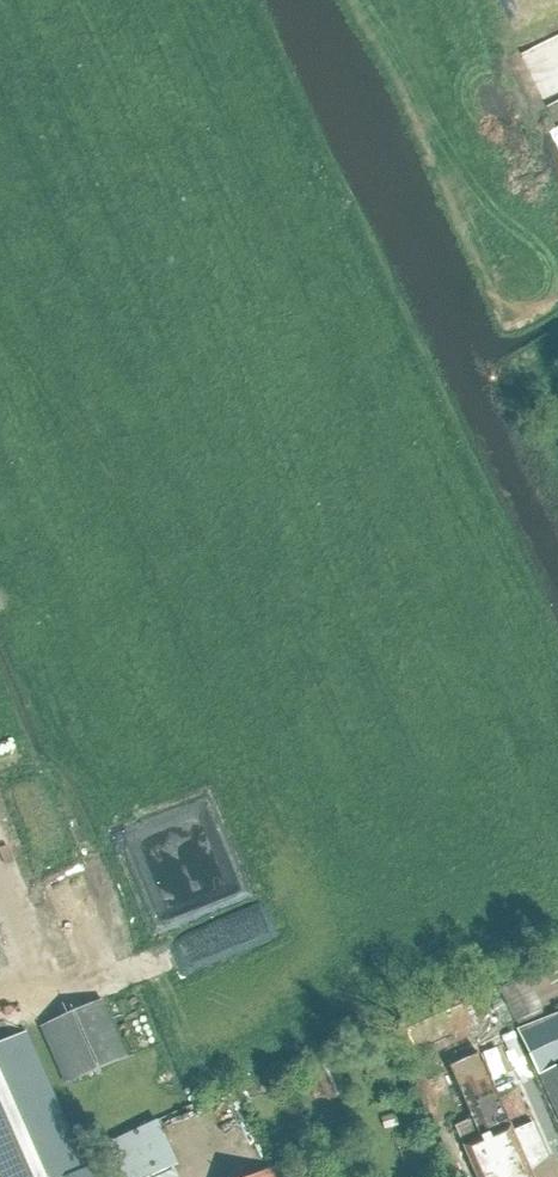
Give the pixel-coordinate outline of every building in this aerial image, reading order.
[(219,830),(158,848),(177,909),(248,887),(239,858),(228,861),(219,830)] [(16,914),(50,906),(38,854),(4,861),(16,914)] [(49,907),(23,916),(43,971),(69,962),(49,907)] [(542,1009),(526,975),(498,988),(515,1022),(542,1009)] [(102,1001),(52,1023),(44,1027),(69,1083),(128,1057),(102,1001)] [(406,1029),(416,1052),(471,1029),(461,1005),(406,1029)] [(557,1067),(557,1014),(518,1030),(539,1076),(557,1067)] [(92,1169),(86,1171),(25,1035),(0,1047),(0,1176),(95,1176),(92,1169)] [(510,1133),(473,1056),(445,1070),(469,1120),(452,1128),(475,1176),(532,1176),(529,1172),(532,1171),(547,1157),(532,1123),(510,1133)] [(322,1091),(342,1083),(333,1060),(313,1068),(322,1091)] [(539,1076),(557,1116),(557,1067),(539,1076)] [(166,1143),(179,1141),(181,1153),(192,1152),(186,1114),(162,1118),(166,1143)] [(394,1114),(381,1118),(384,1129),(397,1125),(394,1114)] [(113,1155),(108,1157),(117,1176),(152,1176),(176,1166),(156,1123),(108,1145),(113,1155)] [(267,1168),(259,1172),(257,1168),(249,1172),(252,1176),(250,1176),(271,1176),(267,1168)]
